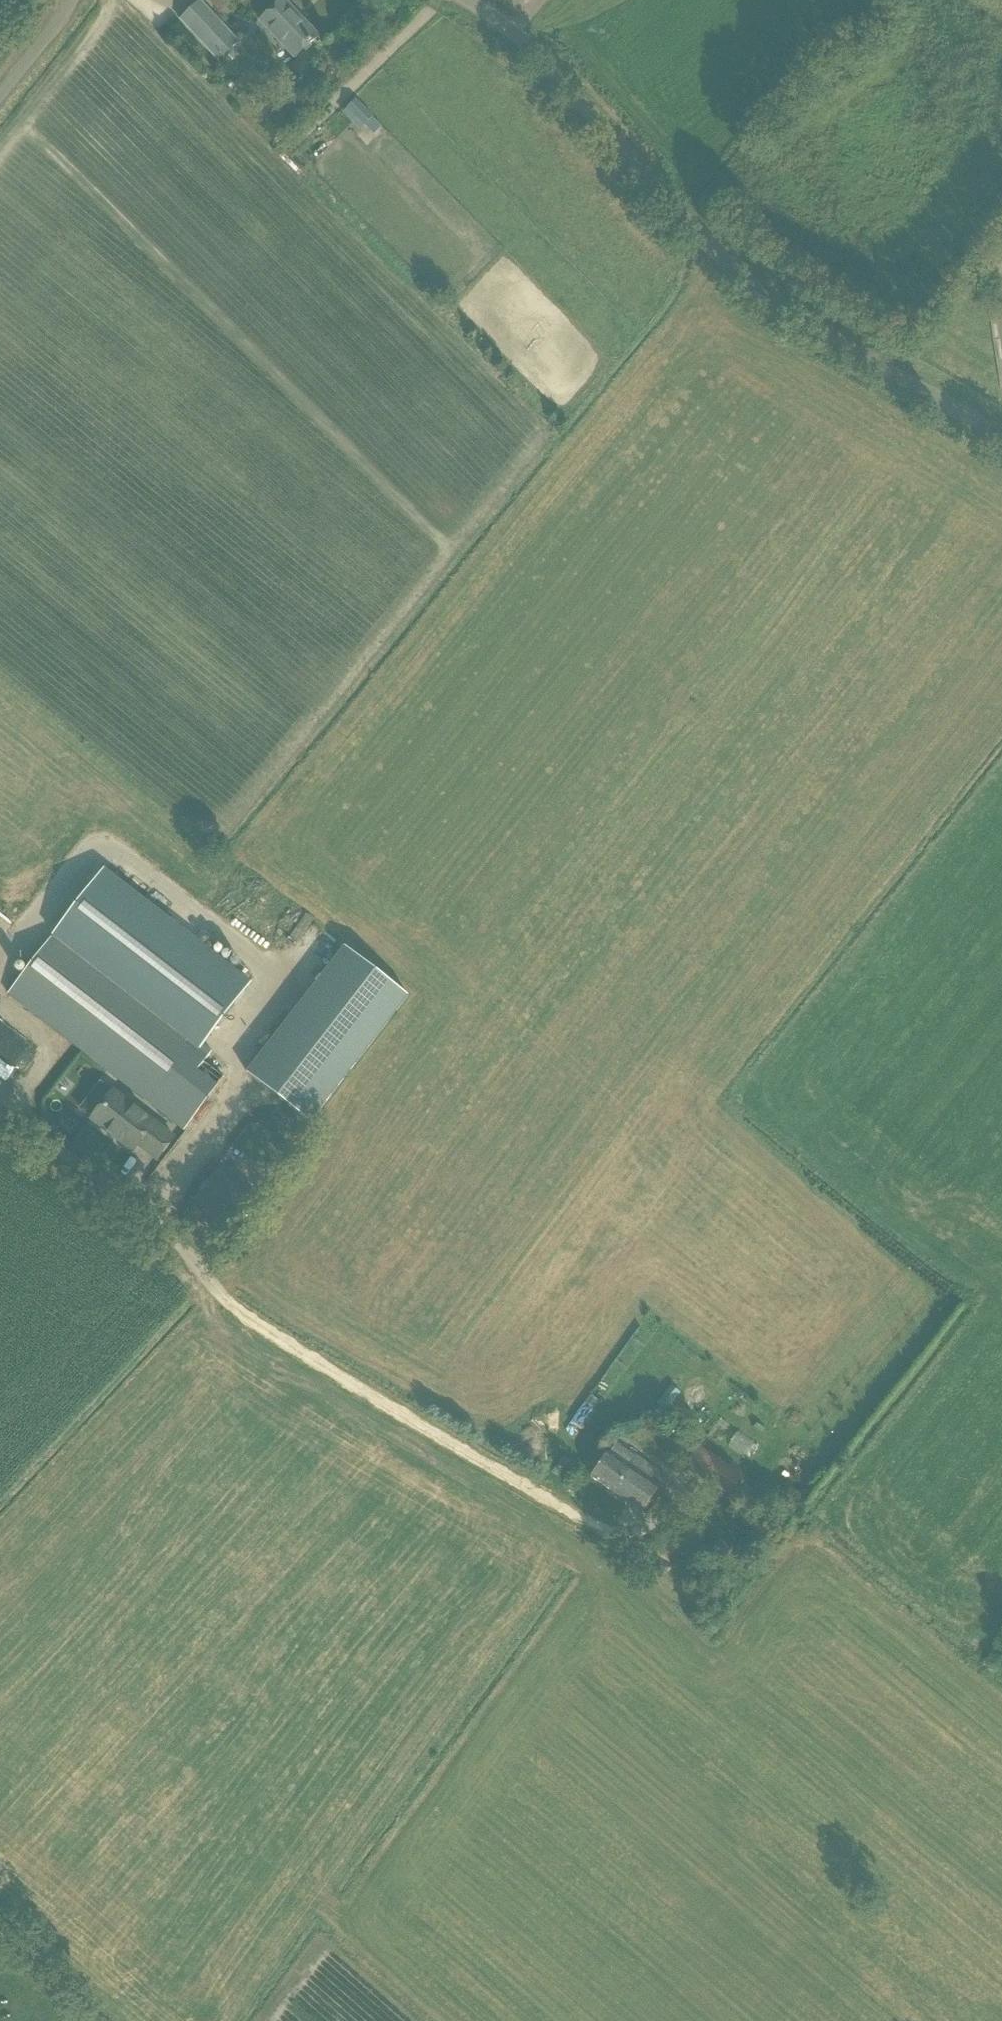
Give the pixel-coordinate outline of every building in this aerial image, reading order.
[(319,36),(304,21),(301,23),(283,3),(285,0),(284,0),(261,21),(295,58),(319,36)] [(219,61),(239,42),(201,1),(180,20),(219,61)] [(373,135),(383,126),(357,98),(342,112),(359,131),(365,126),(373,135)] [(301,149),(294,155),(306,167),(312,160),(301,149)] [(104,868),(52,935),(55,937),(201,1049),(204,1045),(252,982),(104,868)] [(55,937),(9,995),(76,1047),(184,1130),(225,1077),(204,1061),(211,1051),(209,1049),(204,1045),(201,1049),(55,937)] [(344,946),(246,1072),(311,1122),(409,996),(344,946)] [(175,1138),(114,1091),(92,1119),(133,1151),(139,1145),(158,1160),(175,1138)] [(643,1513),(654,1496),(668,1476),(637,1455),(629,1467),(607,1453),(602,1461),(591,1477),(643,1513)] [(708,1481),(730,1495),(744,1475),(722,1460),(708,1481)] [(674,1556),(688,1534),(674,1526),(660,1547),(674,1556)]
